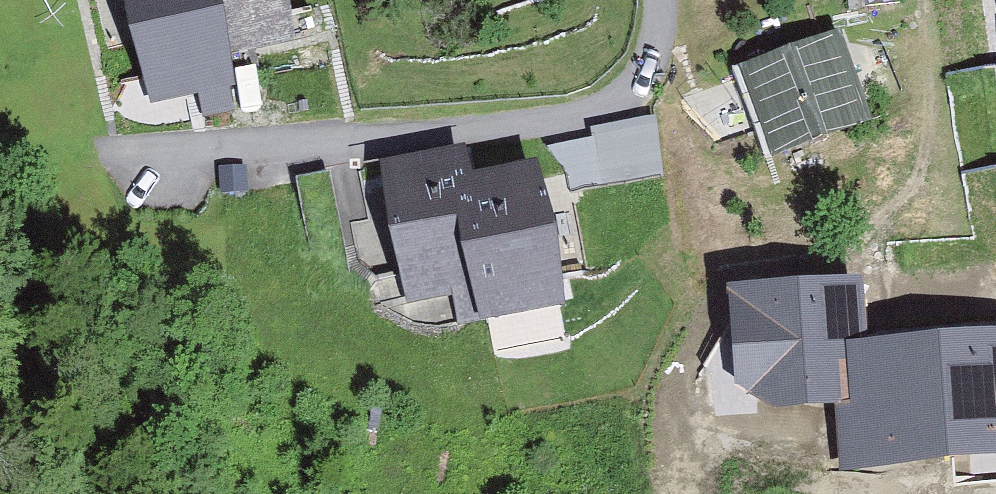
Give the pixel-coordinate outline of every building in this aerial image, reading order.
[(220,56),(206,0),(133,0),(158,102),(227,85),(220,56)] [(220,56),(291,38),(282,0),(206,0),(220,56)] [(872,119),(840,28),(739,63),(772,155),(872,119)] [(414,305),(484,291),(465,189),(458,164),(389,177),(414,305)] [(465,189),(484,291),(490,319),(562,305),(537,175),(465,189)] [(866,269),(727,281),(736,382),(774,408),(834,404),(852,402),(847,340),(872,338),(866,269)] [(872,338),(847,340),(852,402),(834,404),(839,473),(995,461),(995,328),(872,338)]
